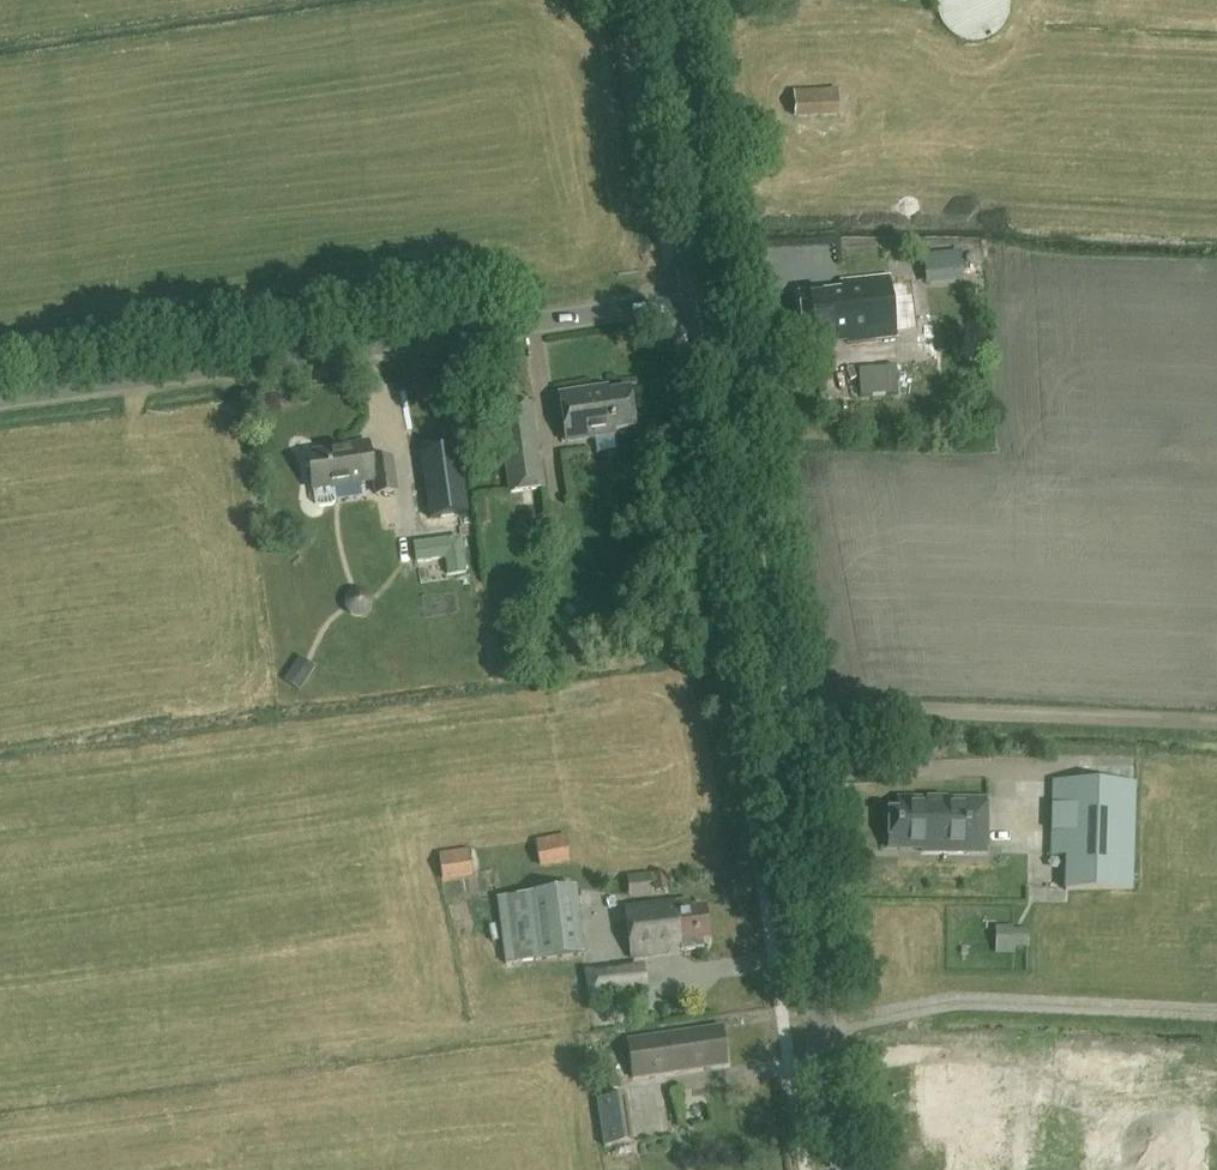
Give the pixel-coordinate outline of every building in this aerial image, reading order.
[(839,89),(793,91),(795,118),(841,116),(839,89)] [(966,247),(928,249),(930,279),(967,278),(966,247)] [(897,337),(891,276),(843,281),(843,288),(801,293),(806,338),(835,335),(835,340),(850,339),(850,341),(897,337)] [(911,367),(904,366),(904,361),(870,360),(869,386),(911,387),(911,367)] [(614,435),(614,430),(636,427),(630,389),(608,392),(608,387),(559,395),(566,442),(614,435)] [(862,413),(861,389),(839,390),(840,414),(862,413)] [(496,407),(509,495),(545,490),(532,402),(496,407)] [(376,494),(397,491),(392,458),(361,462),(359,443),(338,446),(338,448),(307,452),(312,488),(363,482),(363,483),(374,481),(376,494)] [(459,448),(421,454),(430,518),(468,513),(459,448)] [(1067,889),(1134,890),(1136,783),(1055,781),(1053,856),(1067,856),(1067,889)] [(900,798),(900,812),(889,812),(890,847),(921,847),(921,851),(970,851),(970,798),(900,798)] [(541,868),(571,863),(567,835),(536,840),(541,868)] [(443,882),(474,878),(470,849),(440,853),(443,882)] [(496,897),(505,964),(584,954),(576,887),(496,897)] [(704,941),(710,940),(706,907),(692,909),(690,900),(626,908),(633,958),(670,953),(670,949),(681,948),(681,952),(705,948),(704,941)] [(592,998),(646,992),(644,965),(589,970),(592,998)] [(629,1041),(635,1079),(728,1065),(722,1026),(629,1041)] [(1046,1059),(1028,1059),(1028,1083),(1106,1083),(1106,1064),(1093,1064),(1093,1050),(1046,1050),(1046,1059)] [(605,1146),(634,1142),(627,1094),(599,1098),(605,1146)] [(1087,1107),(1043,1106),(1042,1169),(1086,1169),(1087,1107)] [(1018,1143),(1026,1144),(1029,1120),(976,1114),(969,1169),(1014,1169),(1018,1143)] [(1094,1133),(1095,1161),(1108,1161),(1108,1132),(1094,1133)]
